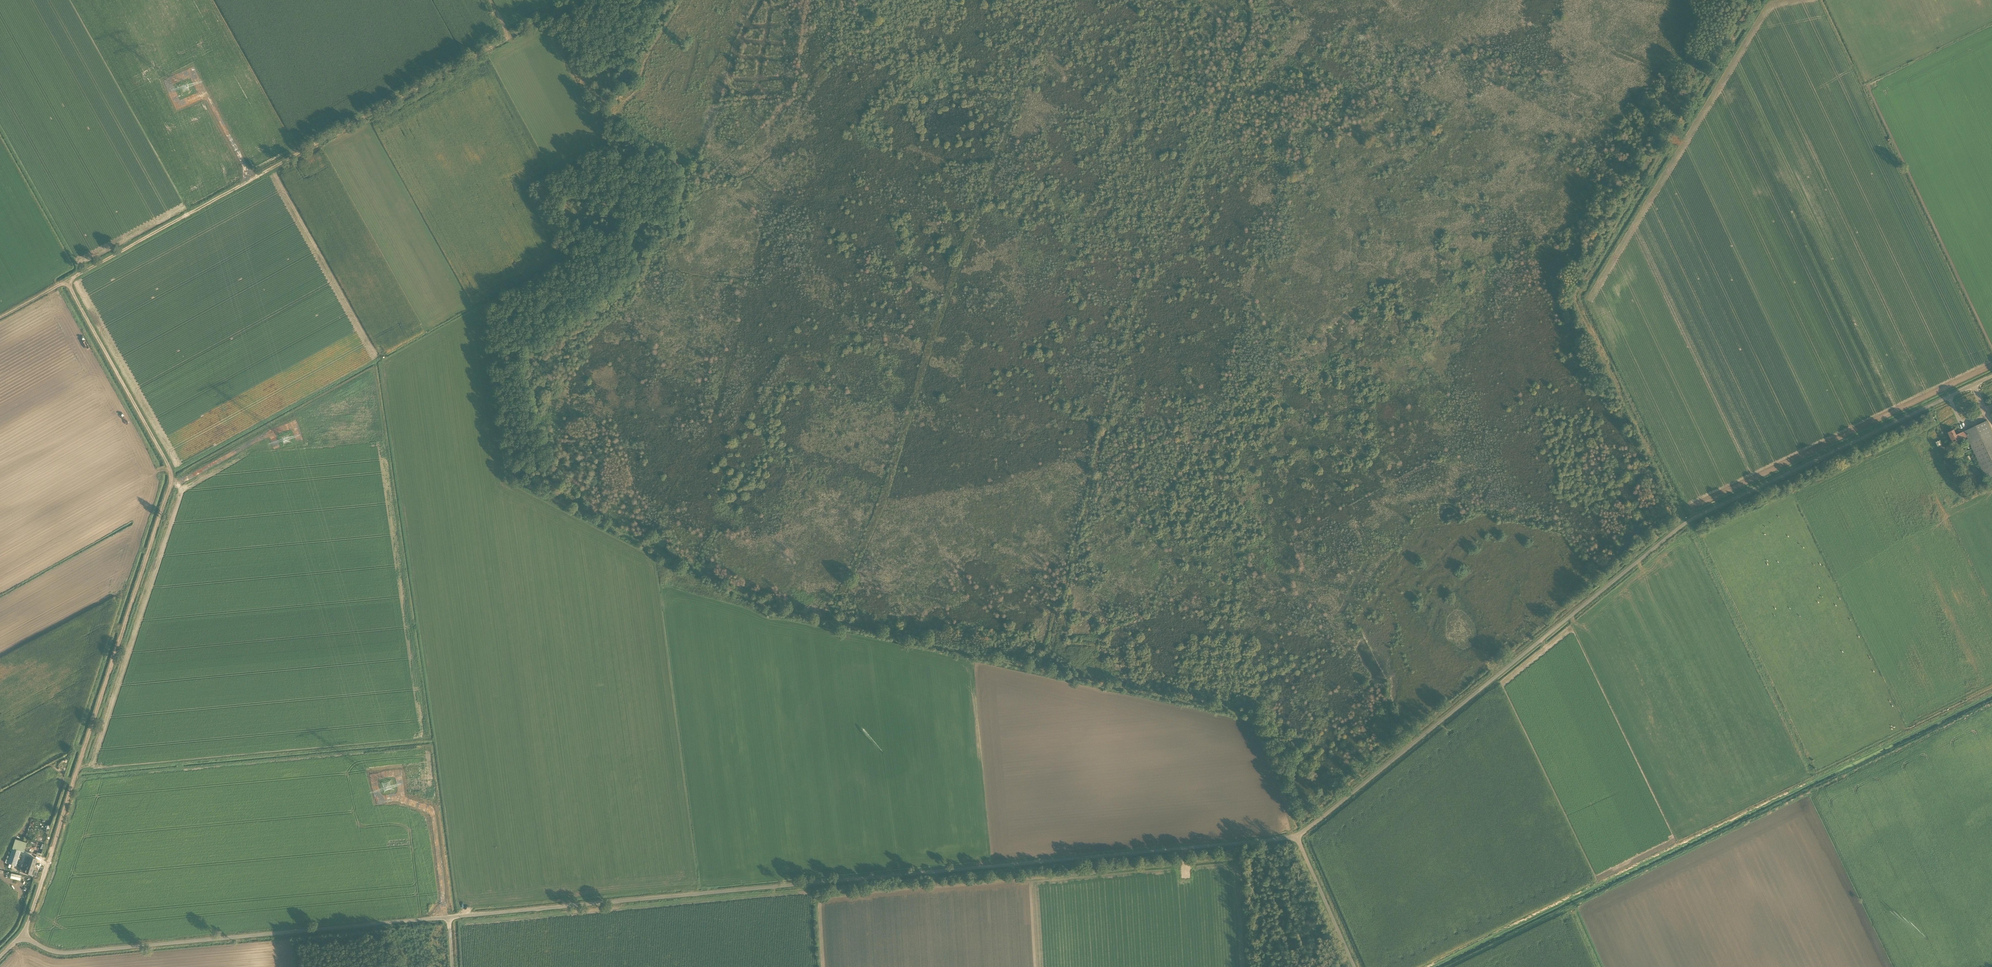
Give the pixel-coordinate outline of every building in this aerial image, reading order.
[(1967,437),(1985,475),(1991,472),(1991,432),(1987,421),(1965,431),(1967,437)] [(1957,435),(1954,430),(1948,433),(1952,441),(1956,439),(1957,442),(1964,438),(1961,433),(1957,435)] [(15,839),(7,863),(15,866),(20,851),(24,852),(24,850),(28,851),(29,847),(26,846),(27,843),(15,839)] [(36,859),(30,857),(28,857),(26,865),(22,864),(19,872),(31,875),(36,859)]
